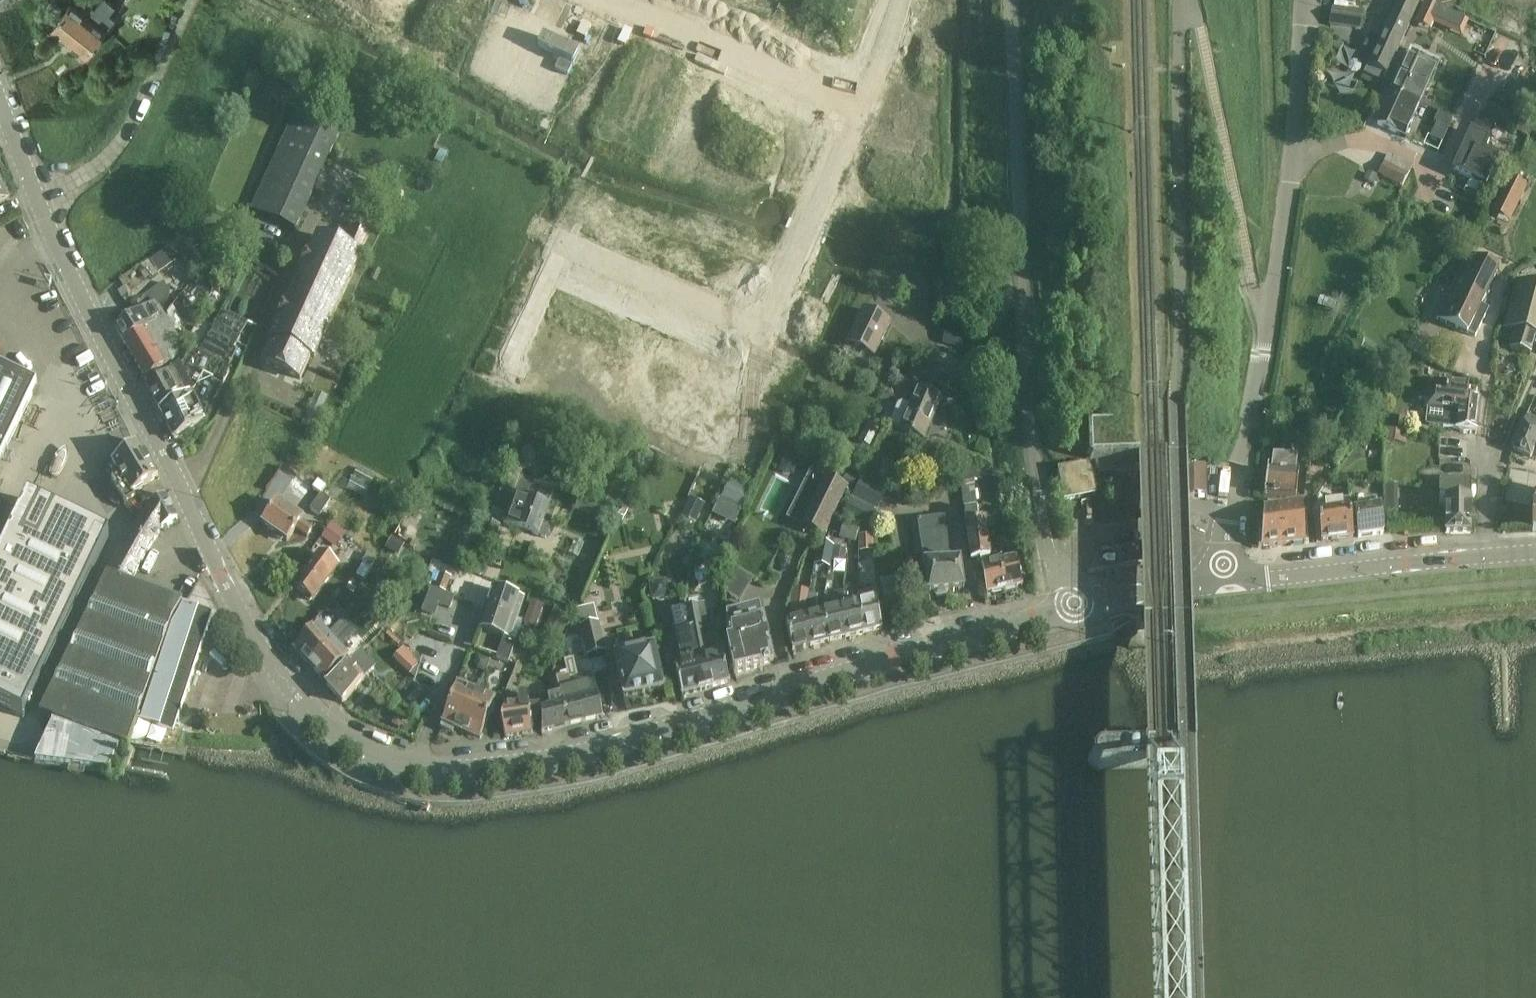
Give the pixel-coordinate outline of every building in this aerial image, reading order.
[(67,42),(85,56),(105,30),(96,23),(102,15),(105,17),(115,5),(109,0),(101,0),(94,8),(67,42)] [(1392,14),(1410,23),(1421,0),(1399,0),(1392,14)] [(50,28),(67,42),(94,8),(86,1),(79,9),(70,2),(50,28)] [(1362,13),(1333,8),(1330,26),(1360,30),(1362,13)] [(1410,23),(1392,14),(1380,40),(1370,35),(1362,52),(1372,57),(1364,73),(1382,82),(1410,23)] [(1407,59),(1392,91),(1420,104),(1434,71),(1439,62),(1411,50),(1407,59)] [(1392,91),(1377,125),(1404,137),(1420,104),(1392,91)] [(1522,117),(1490,101),(1483,115),(1515,131),(1522,117)] [(298,109),(250,211),(273,221),(295,231),(342,129),(298,109)] [(1489,141),(1472,133),(1454,172),(1485,186),(1496,162),(1483,156),(1489,141)] [(1412,166),(1388,155),(1378,175),(1401,187),(1412,166)] [(1509,179),(1491,213),(1510,223),(1527,189),(1509,179)] [(301,271),(293,287),(338,307),(361,256),(360,255),(368,238),(353,231),(345,249),(317,236),(309,252),(300,271),(301,271)] [(1497,270),(1467,255),(1436,319),(1467,334),(1467,333),(1475,337),(1485,316),(1483,315),(1486,308),(1481,305),(1497,270)] [(1515,282),(1503,328),(1515,331),(1510,350),(1530,355),(1535,336),(1535,337),(1535,287),(1515,282)] [(132,318),(115,329),(123,343),(143,330),(145,333),(158,325),(165,316),(166,315),(160,306),(168,301),(169,294),(163,285),(146,295),(152,305),(148,307),(132,318)] [(274,340),(263,363),(300,380),(309,361),(311,357),(314,358),(315,357),(323,361),(330,346),(322,342),(338,307),(293,287),(286,303),(277,322),(270,338),(274,340)] [(874,358),(892,322),(863,308),(845,344),(874,358)] [(194,403),(194,405),(199,415),(208,411),(229,372),(223,369),(231,354),(238,341),(228,336),(229,335),(230,332),(229,332),(235,317),(227,313),(222,325),(216,322),(214,326),(200,354),(199,355),(207,359),(196,385),(199,395),(194,403)] [(143,330),(123,343),(146,381),(172,366),(167,358),(166,356),(182,346),(165,316),(158,325),(145,333),(143,330)] [(147,387),(146,387),(159,412),(191,397),(194,403),(199,395),(196,385),(207,359),(199,355),(200,354),(192,349),(183,365),(185,367),(180,369),(147,387)] [(36,385),(0,368),(0,460),(36,385)] [(1430,381),(1425,426),(1456,429),(1456,430),(1458,430),(1459,432),(1464,434),(1467,433),(1475,434),(1476,432),(1476,431),(1480,399),(1467,398),(1468,385),(1430,381)] [(941,399),(915,388),(909,405),(901,402),(898,403),(891,421),(892,424),(900,427),(899,430),(924,440),(941,399)] [(194,405),(194,403),(191,397),(159,412),(174,441),(203,424),(199,415),(194,405)] [(1526,416),(1518,435),(1513,451),(1530,458),(1535,444),(1535,421),(1526,416)] [(1407,432),(1385,429),(1383,442),(1405,445),(1407,432)] [(932,441),(926,453),(946,461),(951,449),(932,441)] [(126,504),(126,505),(135,498),(132,494),(158,477),(137,443),(112,463),(117,472),(113,475),(116,480),(111,483),(115,489),(125,505),(126,504)] [(1297,460),(1273,457),(1271,473),(1267,472),(1264,496),(1295,500),(1299,476),(1295,476),(1297,460)] [(1205,463),(1201,463),(1201,465),(1182,465),(1182,464),(1175,464),(1175,467),(1173,467),(1173,480),(1181,480),(1181,491),(1205,491),(1205,465),(1205,463)] [(1100,495),(1094,464),(1063,470),(1069,502),(1100,495)] [(848,489),(826,478),(802,527),(824,538),(848,489)] [(1471,480),(1440,480),(1439,507),(1445,507),(1445,534),(1470,534),(1471,480)] [(549,506),(513,494),(502,524),(537,537),(542,524),(542,525),(549,506)] [(330,502),(320,495),(309,510),(319,517),(330,502)] [(177,520),(164,496),(149,504),(151,506),(139,523),(113,563),(39,717),(52,721),(34,762),(110,774),(119,745),(127,748),(129,744),(136,722),(172,621),(183,604),(130,585),(150,548),(161,530),(177,520)] [(1397,498),(1384,498),(1384,513),(1398,512),(1397,498)] [(850,499),(840,517),(868,531),(877,513),(850,499)] [(0,556),(0,709),(22,720),(108,539),(27,500),(0,556)] [(302,520),(277,502),(262,524),(287,542),(296,529),(307,537),(312,530),(301,522),(302,520)] [(1376,511),(1376,504),(1356,506),(1357,514),(1354,514),(1358,538),(1383,535),(1380,511),(1376,511)] [(1281,535),(1282,546),(1305,544),(1302,507),(1283,509),(1285,534),(1281,535)] [(1353,539),(1349,507),(1317,511),(1321,543),(1353,539)] [(1258,548),(1282,546),(1281,535),(1285,534),(1283,509),(1264,510),(1262,535),(1259,535),(1258,548)] [(969,560),(990,557),(985,523),(978,524),(976,511),(963,513),(965,526),(969,560)] [(947,515),(917,520),(928,596),(934,595),(934,597),(936,598),(941,598),(947,597),(948,595),(948,593),(964,591),(960,560),(955,561),(947,515)] [(859,531),(843,526),(839,538),(855,543),(859,531)] [(819,543),(814,565),(830,568),(834,547),(819,543)] [(1147,551),(1146,543),(1126,546),(1127,555),(1128,554),(1129,561),(1148,557),(1147,551)] [(319,554),(294,589),(312,603),(338,568),(319,554)] [(1017,562),(999,566),(1005,591),(1022,588),(1017,562)] [(1005,591),(999,566),(981,569),(986,595),(1005,591)] [(493,589),(486,610),(517,620),(524,600),(493,589)] [(875,603),(857,608),(864,634),(882,630),(875,603)] [(136,722),(129,744),(130,744),(131,745),(133,745),(140,745),(141,744),(145,742),(148,738),(151,728),(173,735),(175,728),(179,728),(178,718),(181,711),(184,701),(198,658),(199,654),(203,643),(207,631),(212,616),(184,607),(175,623),(141,724),(136,722)] [(845,639),(864,634),(857,608),(838,612),(845,639)] [(486,610),(479,630),(503,638),(496,659),(508,663),(515,642),(522,622),(517,620),(486,610)] [(704,610),(687,613),(698,665),(705,691),(729,685),(722,658),(713,661),(704,610)] [(569,618),(553,612),(544,632),(561,638),(569,618)] [(838,612),(821,616),(828,643),(845,639),(838,612)] [(698,665),(687,613),(672,616),(683,669),(675,672),(682,698),(705,691),(698,665)] [(821,616),(804,620),(810,647),(828,643),(821,616)] [(318,628),(293,651),(295,653),(298,656),(308,667),(333,644),(332,643),(345,632),(350,628),(343,620),(325,636),(318,628)] [(810,647),(804,620),(785,625),(792,652),(810,647)] [(773,663),(763,621),(727,631),(728,647),(735,676),(760,669),(760,667),(773,663)] [(606,654),(599,627),(581,631),(588,659),(606,654)] [(333,644),(308,667),(319,678),(322,681),(324,683),(348,660),(339,651),(356,635),(350,628),(345,632),(332,643),(333,644)] [(640,654),(639,648),(632,649),(633,656),(614,660),(624,701),(664,692),(654,651),(640,654)] [(349,665),(326,686),(342,704),(343,704),(364,681),(375,671),(360,655),(349,665)] [(574,704),(563,707),(568,727),(602,719),(591,674),(569,680),(574,704)] [(551,710),(541,712),(542,734),(568,727),(563,707),(574,704),(569,680),(569,678),(557,681),(558,684),(553,685),(555,694),(547,696),(551,710)] [(475,696),(476,696),(480,686),(461,679),(441,730),(453,735),(454,730),(461,733),(475,696)] [(494,703),(476,696),(475,696),(461,733),(480,740),(494,703)] [(505,737),(505,738),(531,735),(539,708),(528,709),(527,700),(524,698),(520,698),(518,701),(519,710),(506,709),(505,737)] [(1101,758),(1106,759),(1188,756),(1191,754),(1193,751),(1193,746),(1192,742),(1188,739),(1185,737),(1183,737),(1104,739),(1100,740),(1097,744),(1095,748),(1096,752),(1098,755),(1101,758)]
